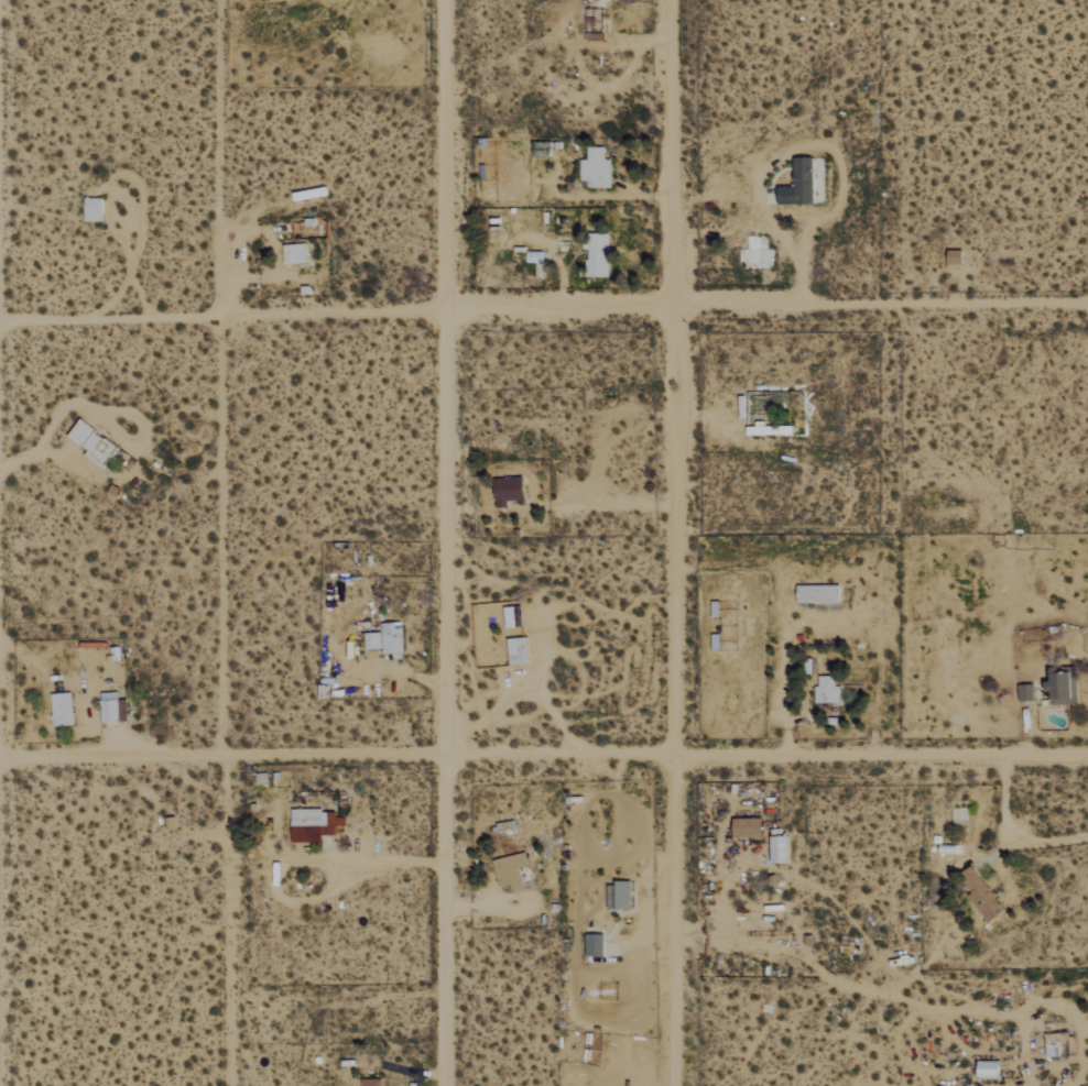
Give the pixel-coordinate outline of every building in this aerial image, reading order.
[(606,147),(587,147),(587,160),(581,159),(580,186),(612,187),(613,160),(605,159),(606,147)] [(794,187),(778,187),(778,205),(823,204),(823,158),(794,158),(794,187)] [(586,277),(609,277),(610,234),(587,233),(586,277)] [(120,448),(81,420),(69,437),(88,451),(84,457),(103,470),(120,448)] [(747,435),(791,436),(791,427),(766,426),(766,425),(747,424),(747,435)] [(526,503),(525,478),(495,479),(496,508),(508,508),(508,503),(526,503)] [(798,603),(842,604),(842,586),(798,585),(798,603)] [(402,623),(381,623),(381,632),(365,633),(365,650),(382,649),(383,654),(403,653),(402,623)] [(1076,667),(1052,668),(1052,682),(1047,682),(1047,693),(1053,693),(1053,704),(1077,704),(1076,667)] [(816,704),(841,704),(841,687),(834,687),(835,676),(816,676),(816,704)] [(1019,686),(1019,702),(1035,701),(1034,685),(1019,686)] [(74,725),(71,693),(50,695),(54,728),(74,725)] [(127,700),(118,701),(117,693),(101,693),(103,723),(128,722),(127,700)] [(321,842),(321,836),(338,835),(337,826),(346,826),(346,818),(337,819),(337,810),(292,811),(292,843),(321,842)] [(764,819),(734,818),(734,838),(763,838),(764,819)] [(772,864),(789,864),(789,837),(772,837),(772,864)] [(529,866),(526,853),(493,861),(500,887),(511,884),(513,891),(526,888),(521,868),(529,866)] [(959,877),(971,893),(967,896),(988,924),(1005,911),(971,867),(959,877)] [(586,957),(605,957),(604,935),(586,935),(586,957)] [(979,1078),(999,1078),(1000,1062),(979,1062),(979,1078)]
